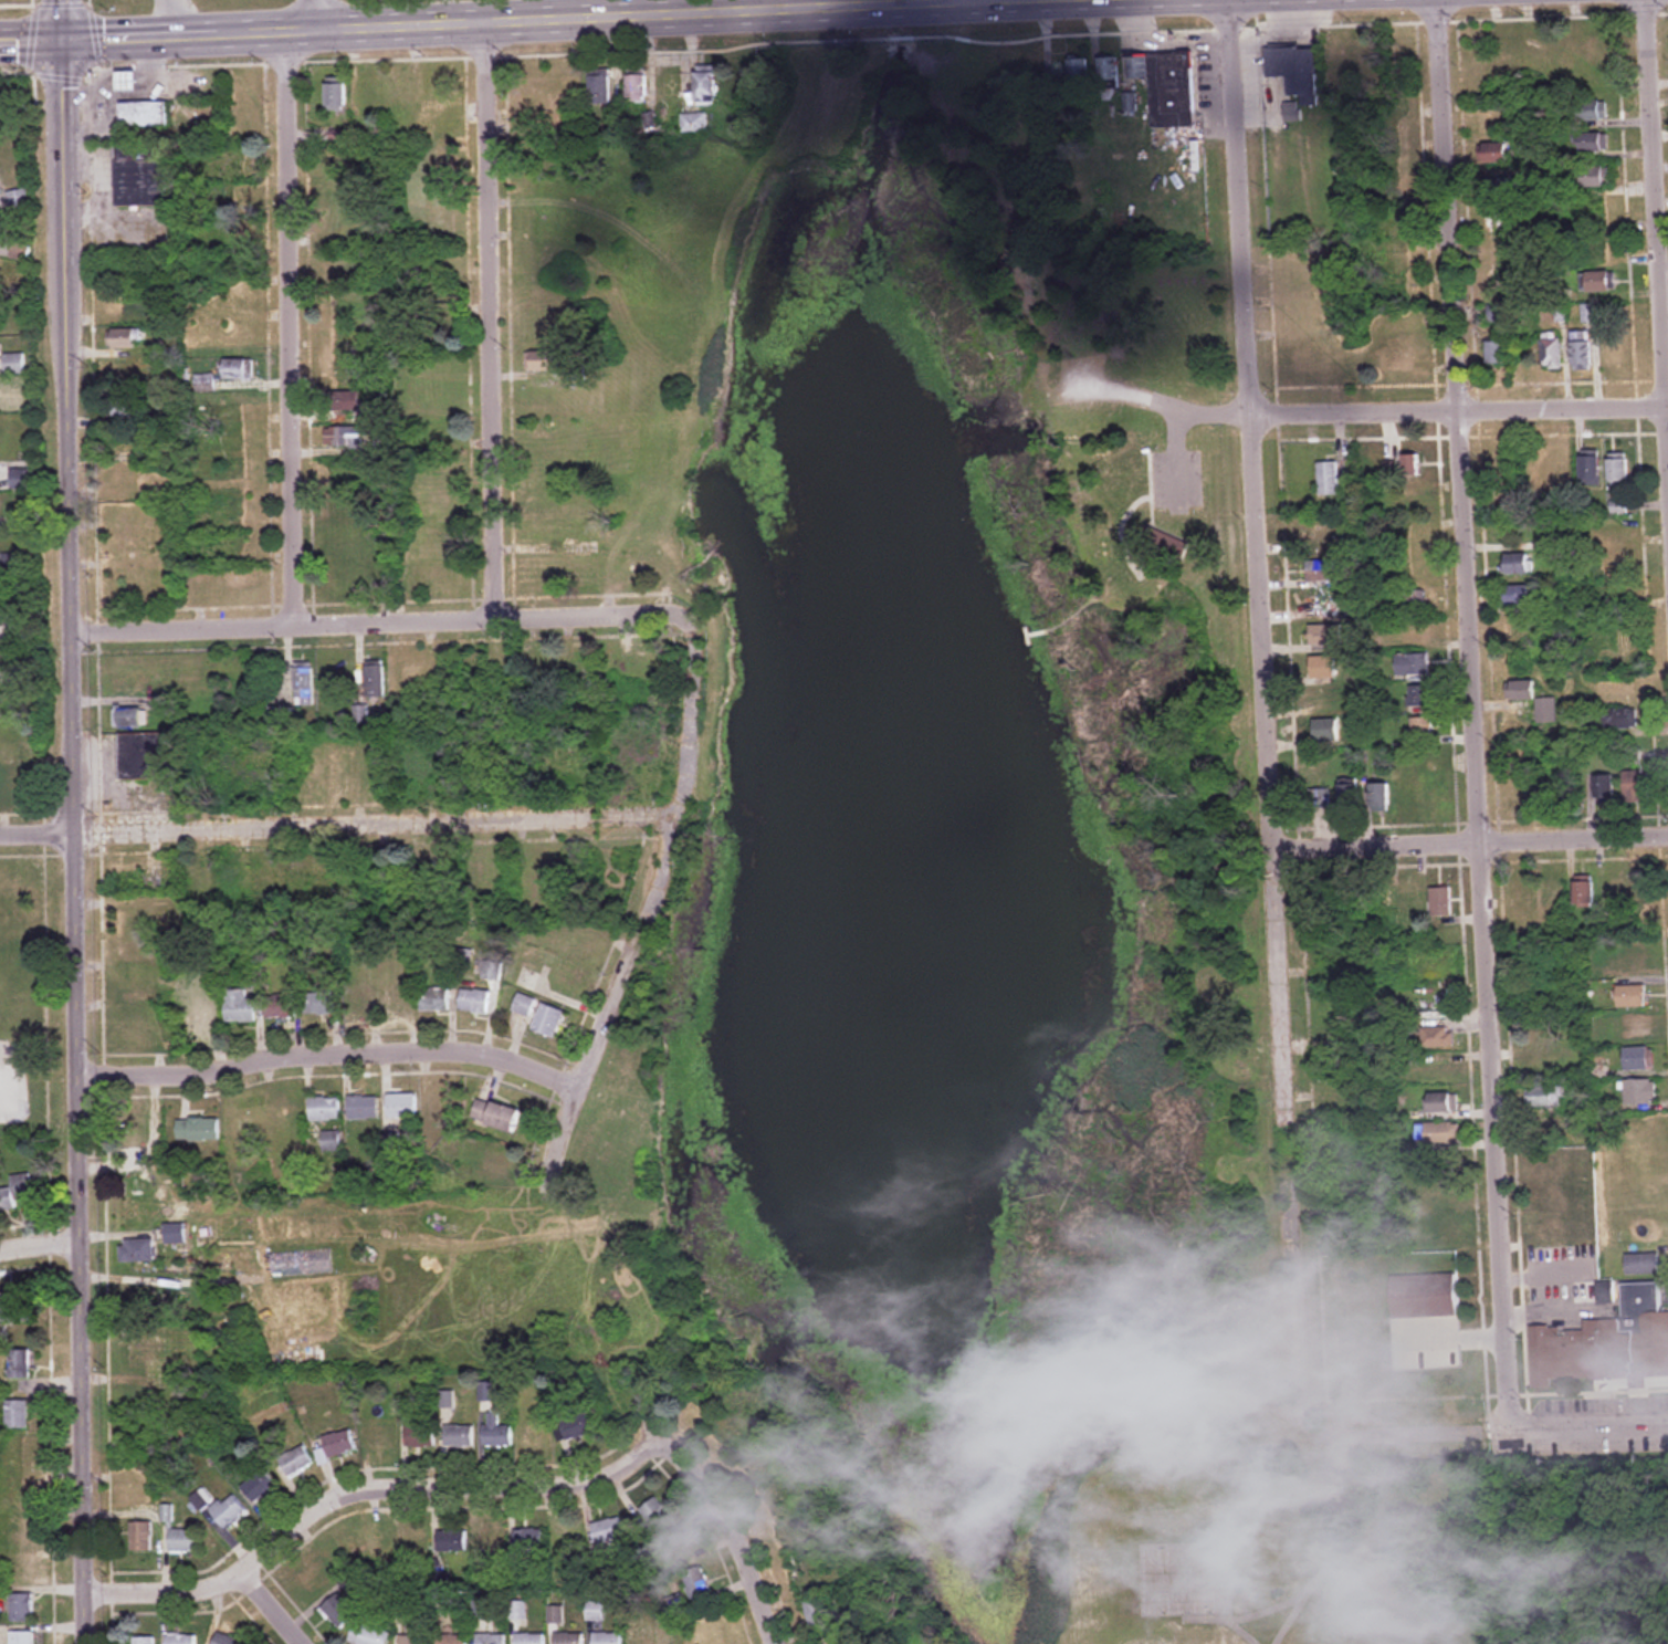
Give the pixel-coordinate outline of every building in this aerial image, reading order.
[(1267,77),(1289,77),(1289,98),(1317,98),(1317,48),(1267,48),(1267,77)] [(1348,48),(1330,48),(1330,72),(1348,72),(1348,48)] [(1150,79),(1151,130),(1194,129),(1192,54),(1129,55),(1129,80),(1150,79)] [(1099,59),(1099,84),(1119,84),(1118,58),(1099,59)] [(1089,59),(1069,59),(1069,84),(1089,84),(1089,59)] [(696,70),(696,107),(717,107),(717,70),(696,70)] [(117,72),(138,71),(139,91),(118,92),(117,72)] [(612,106),(612,74),(590,74),(590,106),(612,106)] [(628,103),(647,103),(647,74),(628,74),(628,103)] [(326,82),(326,111),(345,111),(345,82),(326,82)] [(1134,111),(1134,95),(1125,95),(1125,111),(1134,111)] [(122,127),(120,102),(167,101),(168,126),(122,127)] [(1581,121),(1608,121),(1608,102),(1581,102),(1581,121)] [(445,129),(445,113),(428,113),(428,129),(445,129)] [(680,133),(706,133),(706,114),(680,114),(680,133)] [(1609,134),(1581,134),(1581,152),(1609,152),(1609,134)] [(116,144),(165,143),(166,205),(116,206),(116,144)] [(1509,163),(1508,144),(1485,145),(1485,164),(1509,163)] [(1584,170),(1584,187),(1611,187),(1611,170),(1584,170)] [(27,207),(27,191),(9,192),(9,207),(27,207)] [(1513,234),(1513,213),(1489,213),(1489,234),(1513,234)] [(224,240),(244,240),(244,222),(224,222),(224,240)] [(26,259),(26,245),(12,245),(13,259),(26,259)] [(1617,291),(1615,273),(1588,275),(1590,294),(1617,291)] [(1597,305),(1583,305),(1583,323),(1597,323),(1597,305)] [(139,328),(112,328),(112,348),(139,348),(139,328)] [(1591,332),(1573,332),(1573,371),(1591,371),(1591,332)] [(1561,371),(1561,333),(1541,333),(1541,371),(1561,371)] [(1487,342),(1487,365),(1507,365),(1507,342),(1487,342)] [(526,371),(560,371),(560,352),(526,352),(526,371)] [(351,356),(325,356),(325,375),(351,375),(351,356)] [(254,359),(226,359),(226,380),(254,380),(254,359)] [(362,391),(329,391),(329,411),(362,411),(362,391)] [(143,418),(143,398),(110,398),(110,418),(143,418)] [(363,426),(330,426),(330,446),(363,446),(363,426)] [(1404,454),(1404,475),(1420,475),(1420,454),(1404,454)] [(1582,455),(1582,486),(1602,486),(1602,455),(1582,455)] [(1629,458),(1609,458),(1609,485),(1629,485),(1629,458)] [(1318,462),(1318,496),(1337,496),(1337,462),(1318,462)] [(1379,496),(1394,496),(1394,482),(1379,482),(1379,496)] [(359,514),(359,496),(331,496),(331,514),(359,514)] [(1188,542),(1146,525),(1140,539),(1182,556),(1188,542)] [(1532,552),(1507,552),(1507,574),(1532,574),(1532,552)] [(1402,578),(1423,578),(1423,558),(1402,558),(1402,578)] [(1307,582),(1338,582),(1338,561),(1307,561),(1307,582)] [(1505,606),(1532,606),(1532,585),(1505,585),(1505,606)] [(1425,590),(1404,590),(1404,611),(1425,611),(1425,590)] [(1309,646),(1343,646),(1343,625),(1309,625),(1309,646)] [(1430,654),(1396,654),(1396,675),(1430,675),(1430,654)] [(1311,679),(1335,679),(1335,656),(1311,656),(1311,679)] [(366,663),(366,697),(385,697),(385,663),(366,663)] [(295,666),(295,706),(314,706),(314,666),(295,666)] [(1536,723),(1557,723),(1556,697),(1536,698),(1535,680),(1513,681),(1513,700),(1536,700),(1536,723)] [(1409,686),(1409,706),(1431,706),(1431,686),(1409,686)] [(264,725),(282,725),(282,708),(264,708),(264,725)] [(143,709),(114,709),(114,729),(143,729),(143,709)] [(1637,730),(1637,709),(1605,709),(1605,730),(1637,730)] [(1432,718),(1411,718),(1411,740),(1432,740),(1432,718)] [(1314,741),(1338,741),(1338,720),(1314,720),(1314,741)] [(120,734),(121,780),(179,779),(178,733),(120,734)] [(1625,802),(1650,802),(1650,770),(1625,770),(1625,802)] [(1595,774),(1595,800),(1615,800),(1615,774),(1595,774)] [(1390,783),(1371,783),(1371,810),(1390,810),(1390,783)] [(1340,784),(1340,815),(1360,815),(1360,784),(1340,784)] [(163,873),(121,873),(121,894),(163,894),(163,873)] [(1575,904),(1594,904),(1594,879),(1575,879),(1575,904)] [(1431,887),(1431,914),(1451,914),(1451,887),(1431,887)] [(500,962),(484,963),(485,981),(501,980),(500,962)] [(1646,986),(1618,986),(1618,1007),(1646,1007),(1646,986)] [(247,989),(226,990),(227,1022),(257,1022),(257,998),(248,998),(247,989)] [(383,1012),(411,1012),(411,989),(383,989),(383,1012)] [(422,989),(422,1011),(451,1011),(451,989),(422,989)] [(490,1013),(490,990),(461,990),(461,1013),(490,1013)] [(372,991),(344,991),(344,1013),(372,1013),(372,991)] [(306,1015),(334,1015),(334,992),(306,992),(306,1015)] [(512,1012),(531,1019),(537,1000),(519,993),(512,1012)] [(295,1017),(295,995),(266,995),(266,1017),(295,1017)] [(533,1029),(555,1039),(566,1012),(543,1003),(533,1029)] [(1610,1013),(1610,1038),(1652,1038),(1652,1013),(1610,1013)] [(1452,1027),(1422,1027),(1422,1046),(1452,1046),(1452,1027)] [(1654,1070),(1654,1047),(1624,1047),(1624,1070),(1654,1070)] [(1656,1104),(1656,1080),(1624,1080),(1624,1104),(1656,1104)] [(1528,1107),(1566,1107),(1566,1087),(1528,1087),(1528,1107)] [(1458,1111),(1458,1093),(1429,1093),(1429,1111),(1458,1111)] [(389,1118),(417,1118),(417,1094),(389,1094),(389,1118)] [(427,1117),(456,1117),(456,1094),(427,1094),(427,1117)] [(350,1120),(379,1120),(379,1097),(350,1097),(350,1120)] [(515,1133),(522,1110),(478,1097),(472,1120),(515,1133)] [(311,1098),(311,1121),(341,1121),(341,1098),(311,1098)] [(158,1118),(125,1118),(125,1146),(158,1146),(158,1118)] [(220,1140),(220,1119),(178,1119),(178,1140),(220,1140)] [(1460,1123),(1417,1123),(1417,1144),(1460,1144),(1460,1123)] [(325,1150),(340,1150),(340,1133),(325,1133),(325,1150)] [(18,1202),(34,1200),(30,1174),(12,1176),(13,1188),(0,1190),(0,1212),(19,1209),(18,1202)] [(185,1224),(165,1224),(165,1244),(185,1244),(185,1224)] [(155,1262),(155,1240),(121,1240),(121,1263),(155,1262)] [(1659,1275),(1659,1255),(1625,1255),(1625,1275),(1659,1275)] [(1392,1276),(1393,1318),(1457,1316),(1456,1274),(1392,1276)] [(1597,1304),(1616,1304),(1616,1282),(1597,1282),(1597,1304)] [(1531,1389),(1552,1389),(1552,1380),(1630,1379),(1630,1388),(1647,1387),(1647,1376),(1667,1376),(1667,1313),(1661,1313),(1660,1283),(1622,1284),(1623,1320),(1584,1321),(1584,1327),(1530,1328),(1531,1389)] [(1,1323),(30,1323),(30,1300),(1,1300),(1,1323)] [(154,1368),(154,1339),(133,1339),(133,1368),(154,1368)] [(10,1350),(10,1379),(31,1379),(31,1350),(10,1350)] [(8,1400),(8,1429),(30,1429),(30,1400),(8,1400)] [(499,1412),(486,1412),(486,1445),(512,1445),(512,1426),(499,1426),(499,1412)] [(595,1433),(589,1413),(562,1421),(567,1440),(595,1433)] [(522,1445),(550,1445),(550,1415),(530,1415),(530,1425),(522,1425),(522,1445)] [(474,1448),(474,1426),(445,1426),(445,1448),(474,1448)] [(435,1448),(435,1427),(406,1427),(406,1448),(435,1448)] [(324,1437),(329,1457),(356,1451),(351,1430),(324,1437)] [(291,1478),(315,1465),(304,1445),(280,1458),(291,1478)] [(256,1503),(277,1486),(264,1469),(242,1487),(256,1503)] [(248,1512),(233,1494),(212,1511),(226,1529),(248,1512)] [(657,1534),(673,1523),(657,1498),(641,1509),(657,1534)] [(164,1506),(164,1522),(173,1522),(173,1506),(164,1506)] [(592,1524),(597,1545),(625,1539),(620,1518),(592,1524)] [(153,1522),(132,1522),(132,1551),(153,1551),(153,1522)] [(583,1549),(583,1528),(554,1528),(554,1549),(583,1549)] [(170,1553),(198,1553),(198,1530),(170,1530),(170,1553)] [(505,1531),(477,1530),(476,1553),(504,1553),(505,1531)] [(544,1550),(544,1530),(515,1530),(515,1550),(544,1550)] [(438,1531),(438,1552),(465,1552),(465,1531),(438,1531)] [(428,1532),(399,1532),(399,1553),(428,1553),(428,1532)] [(682,1574),(692,1601),(712,1594),(702,1567),(682,1574)] [(13,1623),(34,1623),(34,1595),(13,1595),(13,1623)] [(321,1608),(338,1630),(355,1617),(338,1595),(321,1608)] [(672,1617),(688,1610),(681,1596),(666,1602),(672,1617)] [(803,1605),(812,1632),(833,1625),(824,1598),(803,1605)] [(510,1602),(510,1619),(525,1619),(525,1602),(510,1602)] [(354,1624),(349,1643),(352,1643),(388,1643),(391,1633),(354,1624)] [(13,1632),(13,1643),(35,1643),(35,1632),(13,1632)] [(219,1632),(214,1643),(245,1643),(219,1632)] [(622,1633),(594,1633),(594,1643),(622,1643),(622,1633)] [(545,1634),(516,1634),(516,1643),(545,1643),(545,1634)] [(583,1634),(555,1634),(555,1643),(583,1643),(583,1634)] [(167,1635),(167,1643),(196,1643),(196,1635),(167,1635)] [(467,1635),(439,1635),(439,1643),(467,1643),(467,1635)] [(477,1635),(477,1643),(505,1643),(505,1635),(477,1635)] [(838,1635),(817,1643),(818,1643),(841,1643),(838,1635)]
